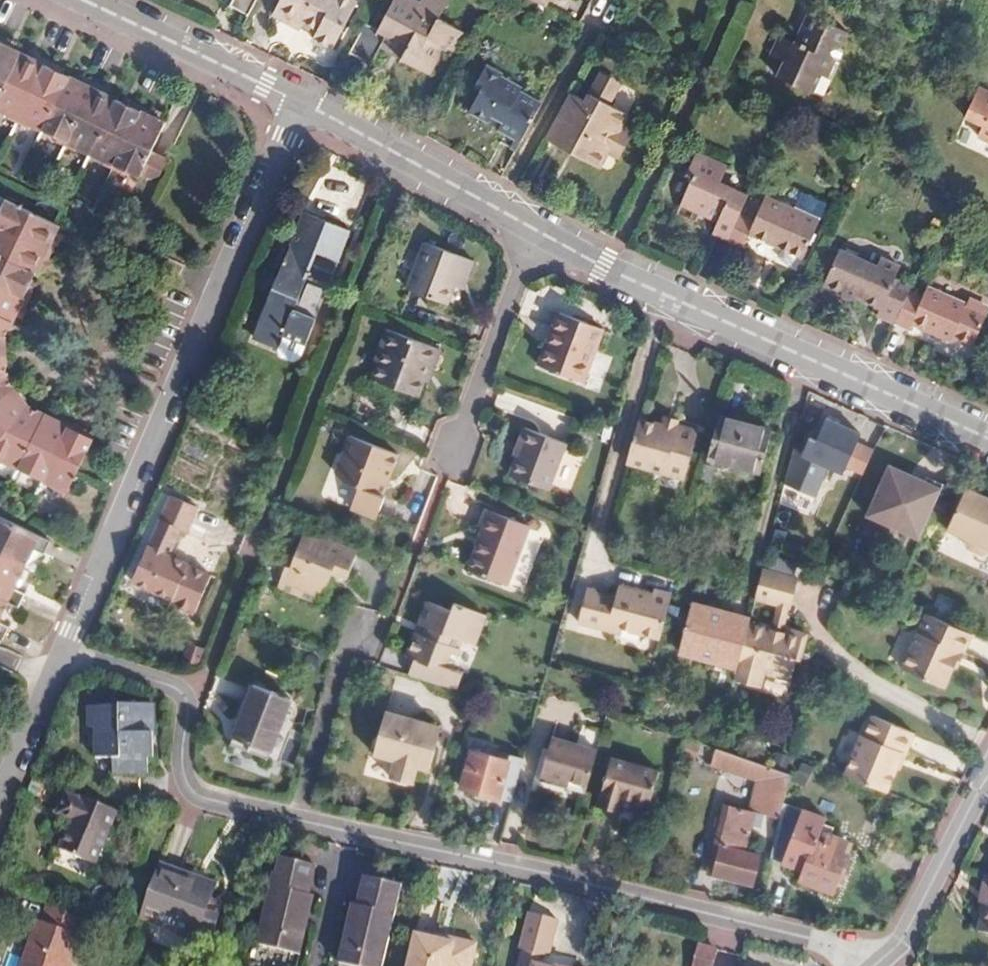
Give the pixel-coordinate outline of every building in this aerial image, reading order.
[(226,7),(244,17),(252,0),(229,0),(226,7)] [(287,0),(280,0),(272,16),(279,19),(288,0),(287,0)] [(288,0),(279,19),(297,29),(301,20),(317,27),(312,36),(332,46),(355,0),(287,0),(288,0)] [(407,0),(387,0),(371,31),(359,24),(343,55),(365,66),(374,48),(381,36),(402,46),(395,59),(423,74),(438,45),(446,50),(456,33),(431,20),(437,7),(424,0),(414,0),(412,3),(407,0)] [(541,8),(545,0),(523,0),(541,8)] [(777,38),(767,59),(782,66),(775,80),(808,96),(818,76),(824,78),(832,62),(837,64),(843,53),(837,51),(845,36),(809,18),(795,46),(777,38)] [(0,36),(0,90),(18,52),(12,49),(15,43),(0,36)] [(381,36),(374,48),(395,59),(402,46),(381,36)] [(18,52),(0,90),(0,111),(5,113),(8,121),(14,123),(45,57),(27,49),(23,55),(18,52)] [(64,66),(45,57),(14,123),(17,125),(24,123),(39,130),(66,76),(61,73),(64,66)] [(476,88),(463,112),(484,123),(488,119),(498,126),(494,132),(516,143),(537,105),(514,93),(516,88),(480,69),(471,85),(476,88)] [(72,79),(66,76),(39,130),(53,136),(58,144),(62,146),(94,81),(76,72),(72,79)] [(598,76),(590,89),(608,99),(615,85),(598,76)] [(112,89),(94,81),(62,146),(67,148),(73,146),(88,153),(114,99),(109,96),(112,89)] [(566,94),(541,140),(561,151),(567,140),(580,147),(574,158),(594,169),(604,152),(616,159),(628,137),(615,131),(623,116),(604,105),(608,99),(590,89),(583,103),(566,94)] [(977,133),(973,143),(987,150),(987,102),(972,95),(959,125),(977,133)] [(122,103),(114,99),(88,153),(100,158),(106,168),(109,169),(142,104),(125,96),(122,103)] [(159,112),(142,104),(109,169),(114,172),(122,169),(142,178),(154,154),(147,151),(162,122),(156,119),(159,112)] [(165,159),(154,154),(142,178),(148,181),(158,176),(165,159)] [(680,175),(685,178),(670,214),(689,222),(694,212),(714,222),(707,236),(725,245),(740,212),(746,198),(715,184),(721,168),(689,155),(680,175)] [(47,251),(56,232),(51,229),(55,222),(4,197),(0,205),(0,228),(47,251)] [(757,219),(740,212),(725,245),(741,252),(747,239),(800,263),(817,223),(766,200),(757,219)] [(319,275),(331,281),(351,232),(305,213),(292,243),(312,251),(326,257),(319,275)] [(30,273),(34,265),(39,267),(47,251),(0,228),(0,258),(30,273)] [(280,285),(276,283),(254,337),(274,345),(312,251),(292,243),(279,274),(284,276),(280,285)] [(473,263),(424,245),(407,289),(446,304),(453,286),(458,274),(468,277),(473,263)] [(326,257),(312,251),(274,345),(279,347),(283,337),(305,346),(331,281),(319,275),(326,257)] [(876,270),(838,254),(821,294),(842,304),(844,297),(855,302),(879,312),(876,318),(892,325),(907,291),(908,289),(892,282),(897,270),(879,262),(876,270)] [(24,299),(31,285),(26,282),(30,273),(0,258),(0,288),(24,299)] [(468,277),(458,274),(453,286),(463,289),(468,277)] [(7,321),(10,315),(16,317),(24,299),(0,288),(0,317),(7,321)] [(922,298),(907,291),(892,325),(907,332),(910,326),(949,343),(952,337),(971,346),(987,310),(971,303),(965,305),(927,288),(922,298)] [(855,302),(844,297),(842,304),(852,308),(855,302)] [(554,341),(548,339),(540,361),(582,377),(602,327),(565,312),(559,310),(554,324),(560,327),(554,341)] [(376,345),(380,347),(369,378),(415,396),(422,377),(418,375),(422,362),(427,364),(431,365),(437,348),(382,328),(376,345)] [(283,337),(279,347),(277,349),(280,356),(292,361),(299,358),(305,346),(283,337)] [(427,364),(422,362),(418,375),(422,377),(427,364)] [(0,376),(0,398),(11,391),(2,375),(0,376)] [(11,391),(0,398),(0,434),(21,410),(11,391)] [(21,410),(0,434),(0,465),(14,472),(40,419),(21,410)] [(638,415),(637,421),(655,426),(662,422),(638,415)] [(771,433),(719,417),(708,458),(760,473),(771,433)] [(51,424),(40,419),(14,472),(28,478),(57,421),(54,420),(51,424)] [(800,453),(792,452),(784,483),(796,489),(810,459),(825,466),(832,451),(849,459),(843,471),(876,487),(889,460),(871,451),(872,449),(854,440),(857,435),(823,419),(813,441),(807,438),(800,453)] [(65,425),(57,421),(28,478),(38,482),(65,425)] [(655,426),(637,421),(626,459),(684,476),(698,428),(677,422),(676,426),(662,422),(655,426)] [(81,432),(65,425),(38,482),(64,493),(74,473),(89,442),(79,437),(81,432)] [(521,442),(526,444),(521,458),(513,477),(551,492),(569,444),(527,428),(521,442)] [(397,456),(349,438),(336,473),(345,483),(358,488),(351,509),(378,519),(386,498),(381,496),(376,494),(382,478),(388,480),(397,456)] [(526,444),(521,442),(516,456),(521,458),(526,444)] [(945,490),(891,466),(868,516),(922,540),(945,490)] [(388,480),(382,478),(376,494),(381,496),(388,480)] [(963,490),(945,531),(965,541),(963,544),(966,550),(979,556),(985,554),(986,550),(987,551),(987,501),(963,490)] [(150,545),(136,580),(178,596),(177,600),(200,609),(215,570),(191,561),(192,560),(172,552),(183,525),(188,527),(198,502),(172,491),(150,545)] [(481,543),(478,543),(469,569),(507,583),(529,524),(488,509),(482,526),(487,529),(481,543)] [(0,517),(0,559),(19,568),(28,548),(43,555),(49,541),(0,517)] [(288,555),(291,557),(287,567),(280,565),(272,587),(315,603),(324,581),(319,579),(323,569),(341,576),(350,549),(298,529),(288,555)] [(0,559),(0,599),(3,600),(17,607),(23,595),(9,588),(19,568),(0,559)] [(796,580),(761,570),(754,598),(788,608),(796,580)] [(614,597),(587,590),(578,621),(618,633),(620,628),(658,639),(669,597),(652,592),(650,597),(617,588),(614,597)] [(425,627),(417,624),(405,656),(412,659),(407,675),(456,689),(463,672),(454,668),(461,648),(456,646),(460,637),(464,639),(474,643),(484,616),(451,603),(448,610),(426,601),(420,617),(427,620),(425,627)] [(748,621),(691,606),(677,654),(735,670),(747,623),(748,621)] [(967,634),(918,612),(893,668),(933,687),(941,670),(948,667),(955,654),(958,655),(967,634)] [(427,620),(420,617),(417,624),(425,627),(427,620)] [(781,632),(747,623),(735,670),(733,677),(757,684),(762,669),(787,677),(793,656),(798,657),(805,632),(782,626),(781,632)] [(948,667),(941,670),(933,687),(938,690),(948,667)] [(241,715),(239,714),(230,737),(266,750),(286,699),(251,685),(250,687),(252,688),(241,715)] [(146,699),(126,700),(114,701),(115,703),(82,704),(82,724),(91,724),(91,737),(87,737),(87,757),(101,757),(105,757),(104,779),(117,779),(132,775),(132,773),(141,772),(141,754),(135,754),(135,731),(146,731),(146,699)] [(436,726),(383,712),(371,755),(393,761),(388,779),(411,785),(416,765),(428,768),(433,749),(431,748),(436,726)] [(146,731),(135,731),(135,754),(141,754),(146,754),(146,731)] [(849,756),(846,754),(837,776),(879,793),(888,772),(891,773),(899,753),(858,736),(849,756)] [(594,750),(550,737),(539,776),(583,789),(594,750)] [(680,738),(674,737),(671,746),(677,747),(680,738)] [(680,738),(677,747),(712,758),(715,748),(680,738)] [(504,761),(468,752),(458,786),(493,796),(504,761)] [(506,754),(504,761),(493,796),(506,800),(518,758),(506,754)] [(656,773),(607,759),(594,806),(617,813),(620,801),(646,808),(656,773)] [(748,776),(760,781),(757,794),(782,803),(789,776),(751,762),(748,776)] [(539,776),(537,781),(582,794),(583,789),(539,776)] [(55,815),(69,822),(57,850),(93,866),(116,815),(106,811),(83,801),(65,794),(55,815)] [(708,857),(715,859),(711,875),(751,885),(758,856),(742,852),(752,813),(722,805),(708,857)] [(823,819),(781,806),(767,864),(803,875),(800,885),(831,894),(835,880),(838,881),(846,855),(842,854),(846,841),(831,836),(833,829),(822,826),(823,819)] [(314,860),(279,852),(275,869),(272,868),(255,940),(297,950),(305,919),(299,917),(302,908),(307,909),(312,891),(307,889),(314,860)] [(219,883),(158,863),(144,905),(161,911),(158,922),(209,939),(217,913),(209,910),(213,900),(219,883)] [(397,879),(360,871),(353,901),(348,900),(344,918),(350,919),(348,929),(342,928),(335,959),(368,965),(378,965),(397,879)] [(220,903),(213,900),(209,910),(217,913),(220,903)] [(161,911),(144,905),(141,916),(158,922),(161,911)] [(35,920),(18,965),(63,965),(80,919),(46,907),(40,922),(35,920)] [(525,911),(515,947),(519,948),(514,965),(544,965),(534,963),(537,953),(545,955),(554,919),(525,911)] [(699,946),(693,965),(708,965),(712,950),(699,946)] [(417,952),(413,965),(459,965),(460,961),(417,952)]
